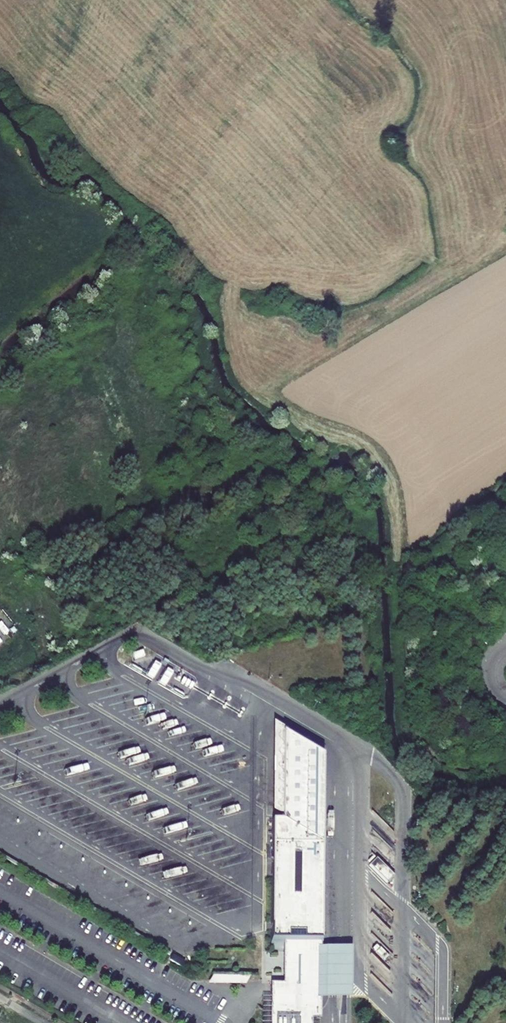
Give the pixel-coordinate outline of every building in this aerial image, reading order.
[(286,728),(272,720),(272,810),(281,815),(281,731),(286,734),(286,728)] [(281,731),(281,815),(281,820),(272,820),(271,951),(283,951),(284,983),(271,983),(271,1022),(311,1022),(311,1018),(321,1018),(321,997),(319,997),(319,946),(321,946),(321,754),(286,734),(281,731)] [(387,883),(394,875),(376,858),(369,865),(387,883)] [(339,946),(321,946),(319,946),(319,997),(321,997),(338,997),(352,997),(352,946),(339,946)] [(250,976),(213,975),(207,985),(245,985),(250,976)]
